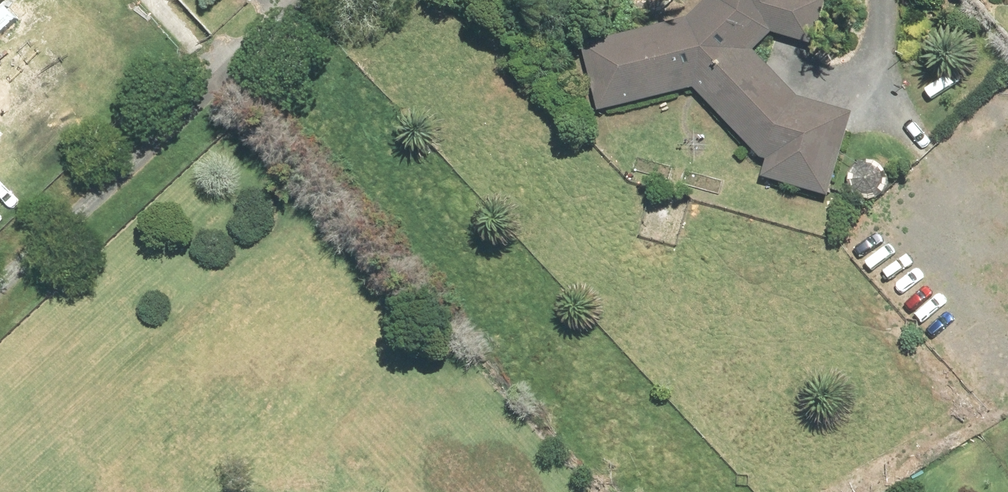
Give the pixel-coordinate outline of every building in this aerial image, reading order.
[(613,110),(695,90),(771,161),(769,173),(834,191),(858,112),(804,93),(759,51),(776,31),(798,36),(812,39),(820,0),(708,0),(693,16),(589,39),(613,110)]
